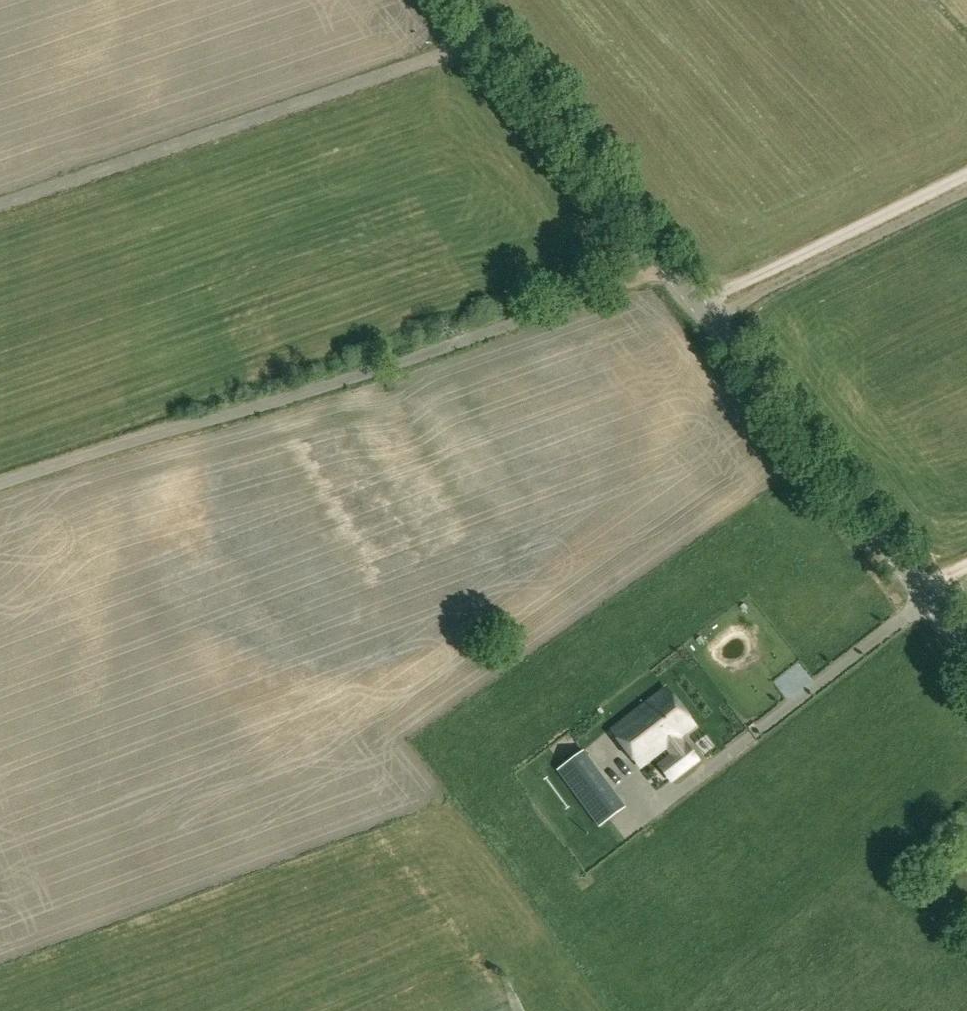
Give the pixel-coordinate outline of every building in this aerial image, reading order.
[(696,726),(667,688),(613,729),(642,767),(668,747),(676,756),(664,765),(676,780),(700,762),(681,737),(696,726)] [(627,808),(585,752),(558,770),(600,827),(627,808)]
